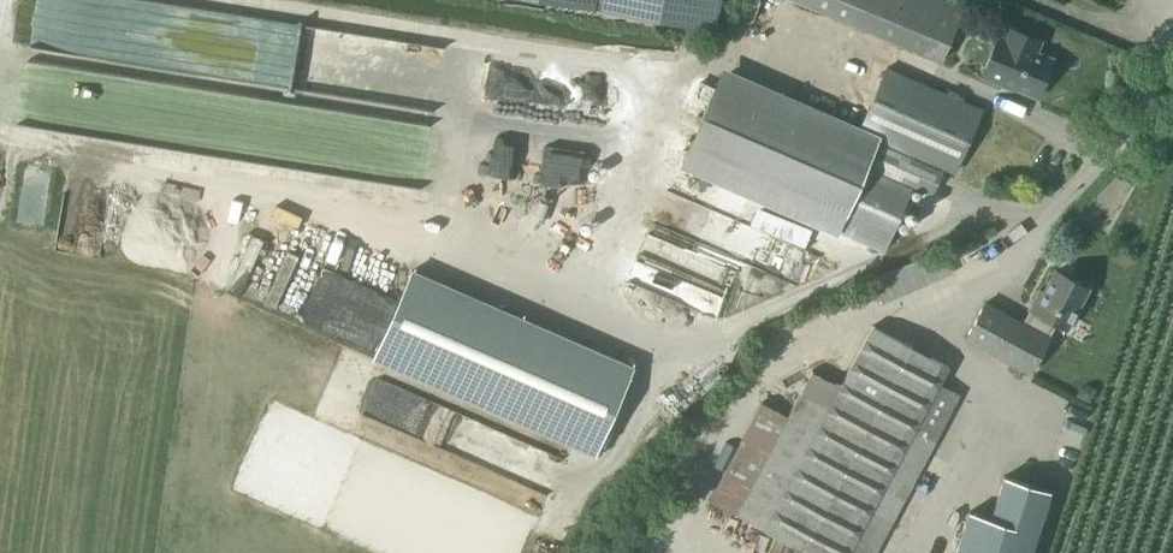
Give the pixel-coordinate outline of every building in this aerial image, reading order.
[(713,28),(718,0),(550,0),(713,28)] [(939,61),(961,8),(942,0),(793,0),(939,61)] [(1011,88),(1035,98),(1051,59),(1036,52),(1040,42),(1006,27),(1002,38),(997,36),(980,77),(1000,86),(1003,81),(1013,85),(1011,88)] [(886,68),(854,139),(717,80),(681,163),(883,251),(911,185),(930,194),(942,168),(953,173),(980,110),(886,68)] [(483,179),(541,183),(542,176),(565,178),(568,140),(486,134),(483,179)] [(806,244),(814,225),(759,204),(751,223),(806,244)] [(530,211),(518,242),(563,259),(575,228),(530,211)] [(372,359),(593,455),(631,367),(411,271),(372,359)] [(1054,323),(1065,329),(1086,288),(1055,271),(1043,293),(1038,290),(1028,309),(1030,310),(1022,324),(984,303),(964,339),(1028,373),(1029,372),(1047,337),(1046,337),(1054,323)] [(714,315),(722,298),(696,285),(688,301),(714,315)] [(926,455),(907,444),(948,367),(871,326),(839,386),(811,371),(787,416),(734,515),(805,552),(874,552),(927,455),(926,455)] [(549,492),(564,455),(416,393),(402,426),(529,478),(528,483),(549,492)] [(1048,491),(1003,477),(990,519),(968,512),(955,552),(1029,552),(1048,491)]
